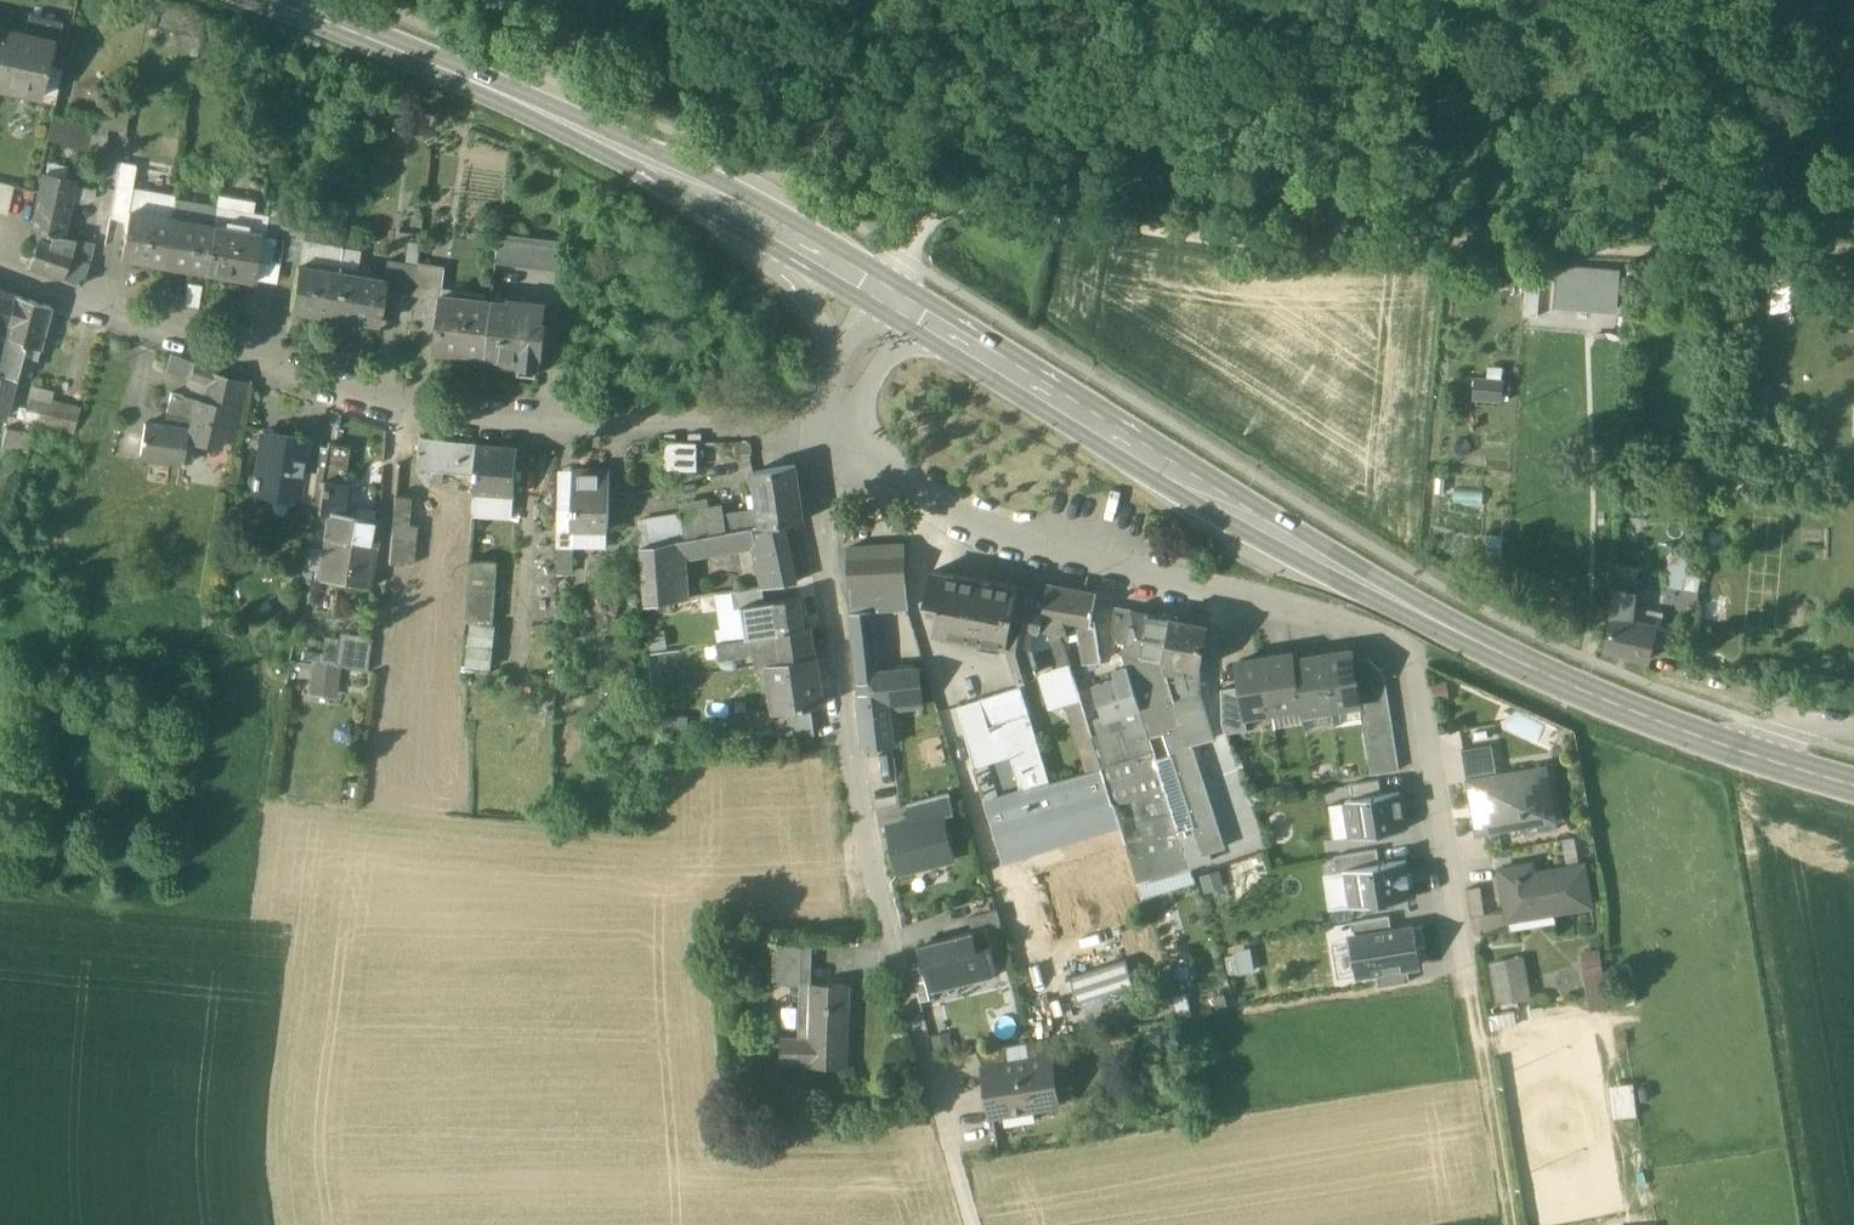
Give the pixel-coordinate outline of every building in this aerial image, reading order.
[(0,28),(0,87),(29,93),(31,81),(45,84),(55,39),(0,28)] [(266,113),(249,111),(247,123),(264,126),(266,113)] [(89,127),(56,118),(51,137),(70,142),(72,132),(82,135),(83,132),(87,133),(89,127)] [(105,138),(90,136),(85,162),(101,164),(105,138)] [(136,165),(120,163),(116,186),(132,189),(136,165)] [(74,181),(43,175),(32,230),(40,232),(62,236),(65,223),(74,181)] [(0,181),(0,212),(8,213),(15,185),(0,181)] [(132,189),(116,186),(111,217),(127,219),(129,211),(132,191),(132,189)] [(175,198),(132,191),(129,211),(172,218),(175,198)] [(216,205),(175,198),(172,218),(213,225),(216,205)] [(269,213),(216,205),(213,225),(261,233),(258,246),(264,247),(268,219),(269,213)] [(289,212),(270,209),(269,213),(268,219),(287,222),(289,212)] [(172,218),(129,211),(127,219),(121,257),(164,264),(172,218)] [(213,225),(172,218),(164,264),(205,271),(213,225)] [(287,222),(268,219),(264,247),(263,253),(282,256),(287,222)] [(306,225),(287,222),(282,256),(300,259),(306,225)] [(83,226),(65,223),(62,236),(80,240),(82,231),(83,226)] [(261,233),(213,225),(205,271),(253,278),(258,246),(261,233)] [(89,233),(82,231),(80,240),(87,242),(89,233)] [(80,240),(62,236),(40,232),(38,240),(73,252),(71,257),(88,263),(92,243),(87,242),(80,240)] [(560,240),(499,233),(496,263),(561,269),(560,240)] [(73,252),(38,240),(29,267),(64,279),(71,257),(73,252)] [(421,242),(408,240),(405,262),(418,264),(418,262),(421,242)] [(88,263),(71,257),(64,279),(81,285),(88,263)] [(405,262),(388,259),(385,278),(386,278),(385,289),(415,294),(418,264),(405,262)] [(446,266),(418,262),(418,264),(415,294),(440,298),(440,293),(443,293),(446,266)] [(338,270),(297,264),(290,310),(331,316),(338,270)] [(1621,271),(1558,266),(1555,308),(1597,311),(1598,296),(1619,298),(1621,271)] [(385,278),(338,270),(331,316),(379,324),(385,289),(386,278),(385,278)] [(0,291),(0,357),(13,296),(0,291)] [(443,293),(440,293),(440,298),(433,349),(485,356),(491,300),(443,293)] [(0,357),(0,374),(15,378),(22,353),(35,357),(37,348),(39,348),(51,307),(13,296),(0,357)] [(508,302),(491,300),(485,356),(517,359),(517,364),(541,367),(546,323),(543,323),(546,303),(508,299),(508,302)] [(196,363),(172,356),(168,371),(191,379),(196,363)] [(218,371),(196,363),(191,379),(213,386),(218,371)] [(247,384),(218,376),(220,371),(218,371),(213,386),(209,400),(172,391),(164,427),(146,424),(141,455),(190,463),(193,444),(218,448),(220,438),(233,440),(247,384)] [(0,374),(0,416),(4,416),(15,378),(0,374)] [(1477,400),(1508,401),(1509,377),(1478,376),(1477,400)] [(79,410),(27,400),(25,406),(18,404),(17,408),(13,407),(11,417),(73,431),(79,410)] [(4,428),(0,442),(0,445),(26,451),(29,435),(4,428)] [(308,438),(263,431),(254,489),(299,495),(303,470),(308,438)] [(477,444),(419,437),(416,469),(432,471),(431,480),(443,481),(444,472),(462,474),(475,476),(477,444)] [(696,443),(663,443),(664,468),(697,467),(696,443)] [(519,447),(477,444),(475,476),(474,490),(474,495),(493,496),(515,497),(519,447)] [(351,450),(321,447),(317,472),(316,481),(325,482),(320,513),(331,514),(331,512),(342,514),(351,450)] [(795,466),(754,472),(755,475),(754,476),(757,496),(758,496),(760,512),(762,527),(802,521),(795,466)] [(608,469),(573,469),(573,510),(573,527),(575,527),(589,527),(589,521),(607,522),(608,469)] [(317,472),(303,470),(299,495),(298,504),(312,506),(316,481),(317,472)] [(407,496),(395,495),(392,525),(408,527),(411,508),(407,496)] [(493,496),(474,495),(473,508),(492,509),(493,496)] [(710,508),(640,519),(641,547),(672,542),(683,540),(714,535),(711,516),(710,508)] [(573,510),(557,510),(557,548),(574,548),(575,527),(573,527),(573,510)] [(754,510),(724,514),(727,533),(753,529),(762,527),(760,512),(755,513),(754,510)] [(342,514),(331,512),(331,514),(326,539),(375,546),(380,518),(342,514)] [(724,514),(711,516),(714,535),(727,533),(724,514)] [(408,527),(392,525),(389,563),(413,565),(417,527),(408,527)] [(784,526),(754,532),(757,547),(766,588),(796,582),(784,526)] [(714,535),(683,540),(685,558),(757,547),(754,532),(753,529),(727,533),(714,535)] [(326,539),(320,580),(339,583),(369,587),(376,546),(375,546),(326,539)] [(683,540),(672,542),(674,559),(685,558),(683,540)] [(672,542),(641,547),(645,605),(678,600),(674,559),(672,542)] [(904,544),(846,549),(850,586),(848,586),(851,613),(871,612),(910,609),(904,544)] [(1501,549),(1488,549),(1487,570),(1500,571),(1501,549)] [(1696,592),(1698,557),(1676,556),(1674,591),(1696,592)] [(495,564),(469,562),(466,620),(491,623),(495,564)] [(1019,589),(931,573),(926,602),(940,604),(934,632),(1008,647),(1019,589)] [(339,583),(320,580),(317,598),(313,598),(312,606),(316,606),(315,611),(334,614),(339,583)] [(1096,592),(1048,583),(1045,594),(1046,595),(1039,630),(1049,632),(1049,631),(1059,633),(1062,643),(1068,642),(1062,620),(1077,623),(1084,665),(1102,662),(1096,623),(1091,622),(1096,592)] [(1625,591),(1614,589),(1611,619),(1629,623),(1633,588),(1626,587),(1625,591)] [(763,588),(738,592),(738,591),(730,592),(733,610),(741,609),(741,605),(764,602),(763,588)] [(1045,594),(1019,589),(1008,647),(1018,680),(1038,674),(1031,652),(1027,651),(1031,629),(1039,630),(1046,595),(1045,594)] [(764,602),(741,605),(741,609),(746,639),(754,638),(805,630),(799,596),(775,599),(775,600),(764,602)] [(1131,610),(1115,607),(1111,627),(1113,638),(1126,640),(1131,610)] [(1171,618),(1131,610),(1126,640),(1123,654),(1127,668),(1150,738),(1164,734),(1202,855),(1222,848),(1201,783),(1189,746),(1185,728),(1183,728),(1163,662),(1171,618)] [(871,612),(851,613),(853,628),(874,626),(871,617),(871,612)] [(1208,624),(1171,618),(1163,662),(1200,669),(1208,624)] [(1611,619),(1604,649),(1649,659),(1656,629),(1629,623),(1611,619)] [(495,627),(471,624),(466,666),(490,668),(495,627)] [(874,626),(853,628),(862,713),(895,710),(922,707),(919,670),(879,674),(876,647),(874,626)] [(805,630),(754,638),(756,655),(758,666),(774,663),(815,657),(811,629),(805,630)] [(1061,670),(1044,675),(1053,706),(1068,702),(1090,773),(1101,769),(1092,738),(1062,643),(1059,633),(1049,631),(1049,632),(1061,670)] [(358,639),(330,635),(329,642),(330,642),(329,647),(325,662),(367,670),(371,642),(358,641),(358,639)] [(746,639),(716,644),(719,660),(756,655),(754,638),(746,639)] [(329,647),(317,645),(315,660),(325,662),(329,647)] [(679,650),(648,654),(650,682),(659,681),(659,671),(663,670),(662,661),(680,659),(679,650)] [(1352,652),(1323,657),(1331,709),(1360,705),(1360,703),(1357,688),(1353,660),(1352,652)] [(1294,654),(1264,659),(1273,712),(1300,708),(1301,707),(1294,661),(1295,661),(1294,654)] [(815,657),(774,663),(776,678),(768,679),(774,714),(776,713),(811,708),(823,706),(815,657)] [(1295,661),(1294,661),(1301,707),(1300,708),(1301,714),(1331,709),(1323,657),(1295,661)] [(1368,658),(1353,660),(1357,688),(1385,684),(1384,674),(1368,658)] [(1264,659),(1236,664),(1239,687),(1244,716),(1273,712),(1264,659)] [(1200,669),(1163,662),(1183,728),(1185,728),(1189,746),(1213,739),(1197,685),(1200,669)] [(1150,738),(1127,668),(1115,671),(1118,679),(1094,687),(1104,718),(1096,721),(1101,736),(1092,738),(1101,769),(1112,804),(1119,802),(1131,842),(1125,843),(1138,884),(1190,868),(1150,738)] [(659,681),(650,682),(654,732),(675,732),(676,715),(662,717),(659,681)] [(1385,684),(1357,688),(1360,703),(1388,698),(1386,684),(1385,684)] [(1239,687),(1221,690),(1222,723),(1226,734),(1247,730),(1244,716),(1239,687)] [(1021,688),(955,708),(963,735),(1029,715),(1021,688)] [(1388,698),(1360,703),(1360,705),(1362,717),(1391,713),(1388,698)] [(811,708),(776,713),(780,735),(816,736),(811,708)] [(895,710),(862,713),(866,748),(892,745),(889,721),(896,720),(895,710)] [(1391,713),(1362,717),(1364,732),(1393,727),(1391,713)] [(1029,715),(963,735),(973,766),(1010,755),(1022,793),(1051,785),(1039,746),(1029,715)] [(1393,727),(1364,732),(1366,746),(1395,741),(1393,727)] [(1395,741),(1366,746),(1369,760),(1397,756),(1395,741)] [(1492,745),(1462,750),(1467,780),(1474,778),(1498,774),(1492,745)] [(1397,756),(1369,760),(1371,775),(1400,770),(1397,756)] [(1090,773),(1051,785),(1022,793),(985,805),(1000,854),(1117,819),(1112,804),(1101,769),(1090,773)] [(1498,774),(1474,778),(1479,807),(1487,806),(1488,814),(1485,814),(1487,827),(1498,826),(1499,832),(1525,827),(1524,817),(1556,811),(1555,809),(1551,810),(1546,779),(1550,778),(1550,776),(1526,780),(1525,772),(1532,771),(1531,769),(1498,774)] [(1353,785),(1355,799),(1384,794),(1382,780),(1353,785)] [(1348,800),(1353,839),(1406,831),(1405,826),(1400,792),(1384,794),(1355,799),(1348,800)] [(949,794),(907,804),(911,821),(941,813),(942,816),(954,813),(949,794)] [(911,821),(889,826),(901,871),(953,858),(942,816),(941,813),(911,821)] [(1380,849),(1336,855),(1339,872),(1344,872),(1382,866),(1380,849)] [(1344,872),(1349,908),(1411,899),(1406,862),(1382,866),(1344,872)] [(1538,863),(1500,869),(1510,930),(1556,923),(1554,913),(1591,907),(1584,865),(1539,872),(1538,863)] [(997,910),(968,918),(972,932),(986,928),(987,930),(1001,927),(997,910)] [(1390,917),(1354,923),(1356,937),(1392,931),(1390,917)] [(972,932),(917,946),(922,966),(928,990),(932,989),(997,973),(987,930),(986,928),(972,932)] [(1356,937),(1351,938),(1358,976),(1377,973),(1408,968),(1419,966),(1413,928),(1392,931),(1356,937)] [(803,945),(774,944),(773,986),(802,987),(803,945)] [(1599,951),(1584,953),(1589,982),(1585,986),(1588,999),(1606,995),(1599,951)] [(1521,957),(1494,963),(1501,1003),(1515,1001),(1515,1002),(1528,1000),(1527,999),(1529,999),(1521,957)] [(1071,980),(1079,1004),(1130,988),(1123,964),(1071,980)] [(922,966),(912,968),(920,1002),(934,998),(932,989),(928,990),(922,966)] [(1408,968),(1377,973),(1379,988),(1410,983),(1408,968)] [(852,985),(811,984),(809,1040),(782,1039),(781,1065),(808,1066),(808,1068),(848,1069),(852,985)] [(1051,1057),(983,1068),(991,1116),(1058,1105),(1051,1057)] [(1638,1082),(1614,1085),(1618,1118),(1642,1115),(1638,1082)]
